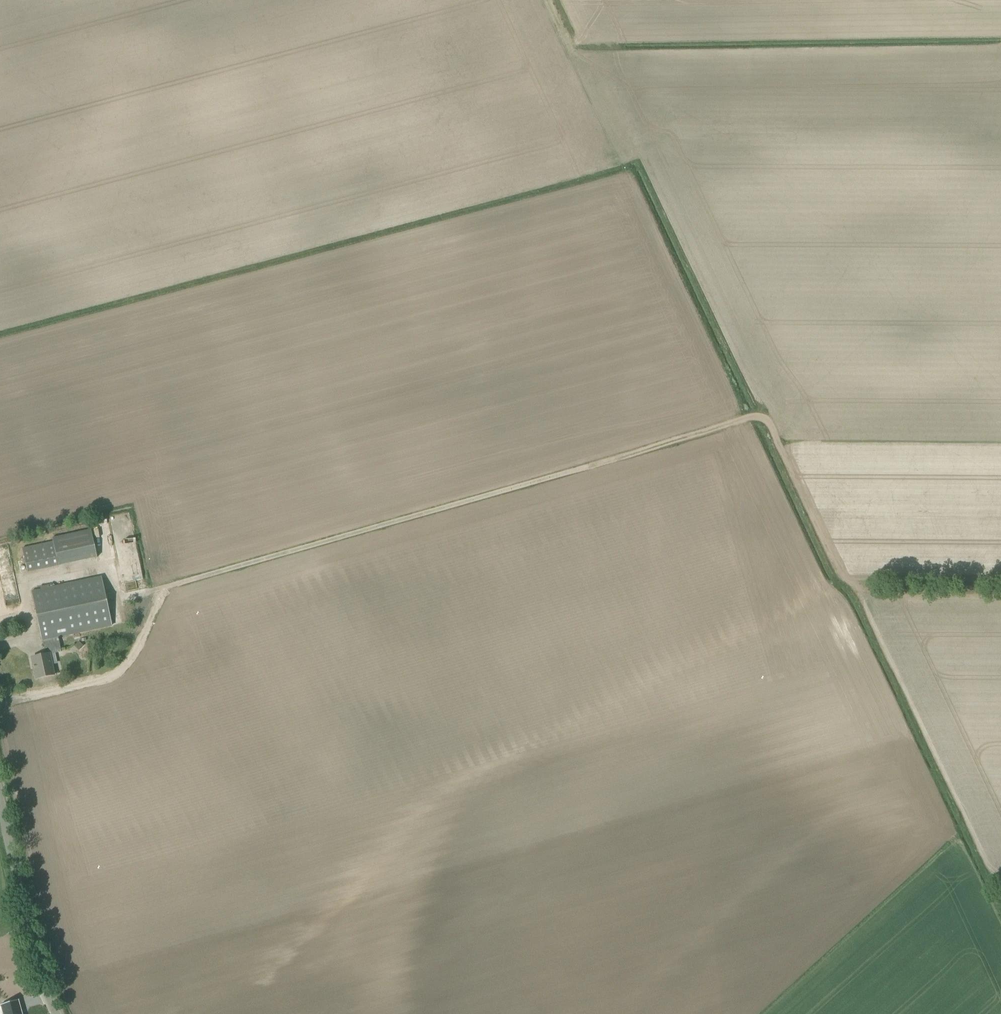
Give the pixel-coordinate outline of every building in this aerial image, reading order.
[(52,538),(53,542),(23,548),(28,572),(98,557),(92,529),(52,538)] [(61,651),(58,637),(113,626),(102,577),(32,592),(42,640),(43,640),(46,654),(32,657),(37,679),(56,675),(51,654),(61,651)] [(1,1003),(3,1013),(22,1013),(18,999),(1,1003)]
